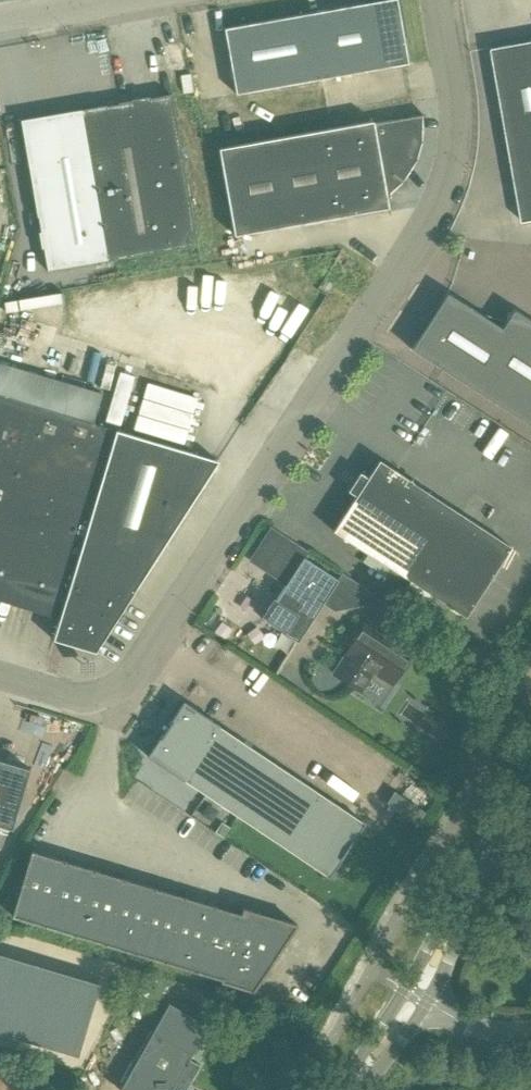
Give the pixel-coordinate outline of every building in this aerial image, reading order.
[(225,28),(237,93),(237,94),(323,79),(408,63),(403,36),(397,0),(379,0),(364,3),(308,13),(225,28)] [(493,47),(523,220),(530,219),(530,41),(493,47)] [(356,80),(359,92),(376,88),(373,76),(356,80)] [(111,259),(196,245),(171,94),(118,103),(118,104),(120,115),(121,125),(109,127),(112,148),(96,151),(98,169),(111,259)] [(118,103),(21,120),(46,270),(111,259),(98,169),(96,151),(112,148),(109,127),(121,125),(120,115),(118,104),(118,103)] [(372,121),(218,148),(233,235),(386,208),(383,187),(404,178),(400,175),(412,155),(419,115),(373,123),(372,121)] [(530,423),(530,317),(514,307),(503,325),(448,290),(412,347),(530,423)] [(65,598),(53,639),(95,652),(218,460),(93,423),(101,395),(0,364),(0,578),(65,598)] [(128,418),(142,371),(125,366),(112,413),(128,418)] [(195,433),(203,391),(151,381),(143,423),(195,433)] [(503,439),(495,456),(521,469),(530,452),(503,439)] [(334,530),(368,552),(467,615),(512,545),(414,481),(380,459),(368,476),(360,471),(348,490),(356,495),(334,530)] [(227,504),(236,490),(223,481),(214,495),(227,504)] [(337,579),(304,558),(308,552),(271,528),(255,553),(291,577),(275,601),(274,600),(264,614),(266,616),(264,619),(298,641),(323,602),(337,579)] [(341,573),(337,579),(323,602),(335,610),(354,581),(341,573)] [(364,625),(331,675),(354,691),(364,697),(378,676),(391,685),(409,657),(386,642),(387,641),(364,625)] [(147,756),(183,780),(183,779),(326,874),(325,875),(328,877),(365,822),(361,820),(219,726),(219,725),(183,701),(147,756)] [(12,829),(30,769),(0,760),(0,826),(12,829)] [(221,823),(214,832),(216,833),(223,838),(230,828),(221,823)] [(12,916),(42,924),(61,860),(37,853),(33,852),(31,851),(12,916)] [(42,924),(72,934),(91,869),(67,862),(64,861),(61,860),(42,924)] [(72,934),(102,943),(121,878),(91,869),(72,934)] [(102,943),(132,952),(151,887),(121,878),(102,943)] [(132,952),(162,961),(181,896),(151,887),(132,952)] [(162,961),(192,970),(211,905),(181,896),(162,961)] [(192,970),(222,979),(241,914),(211,905),(192,970)] [(243,908),(241,914),(222,979),(221,981),(243,988),(253,991),(297,924),(243,908)] [(77,1054),(99,981),(0,952),(0,1031),(77,1054)] [(243,988),(221,981),(218,991),(240,998),(243,988)] [(200,1067),(189,1060),(208,1027),(170,1005),(121,1089),(186,1089),(200,1067)]
